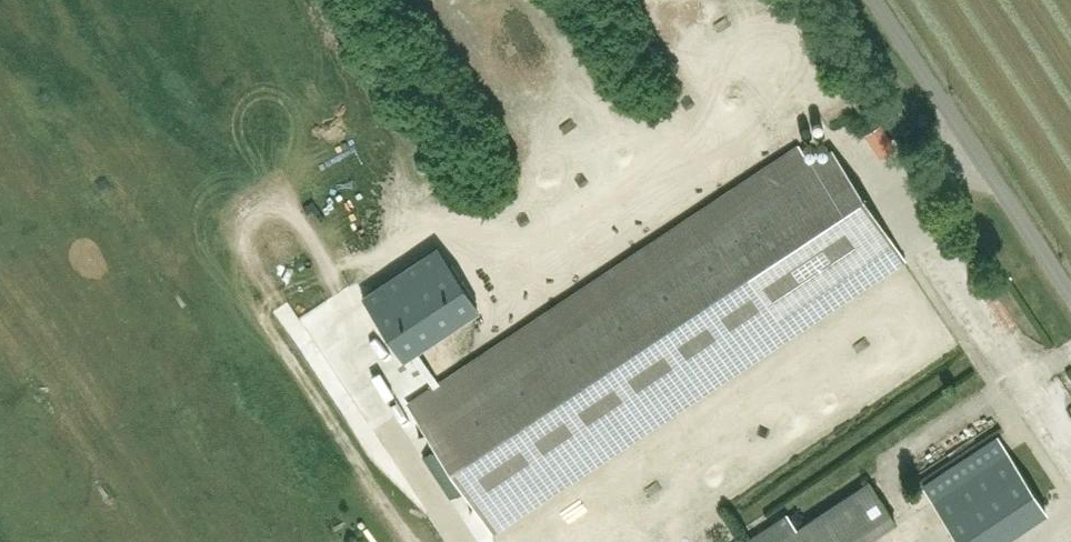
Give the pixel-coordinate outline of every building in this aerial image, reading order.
[(905,268),(816,132),(404,399),(493,535),(905,268)] [(958,541),(1003,541),(1050,512),(1000,432),(920,482),(958,541)] [(895,523),(867,482),(798,528),(789,514),(747,541),(866,541),(895,523)]
